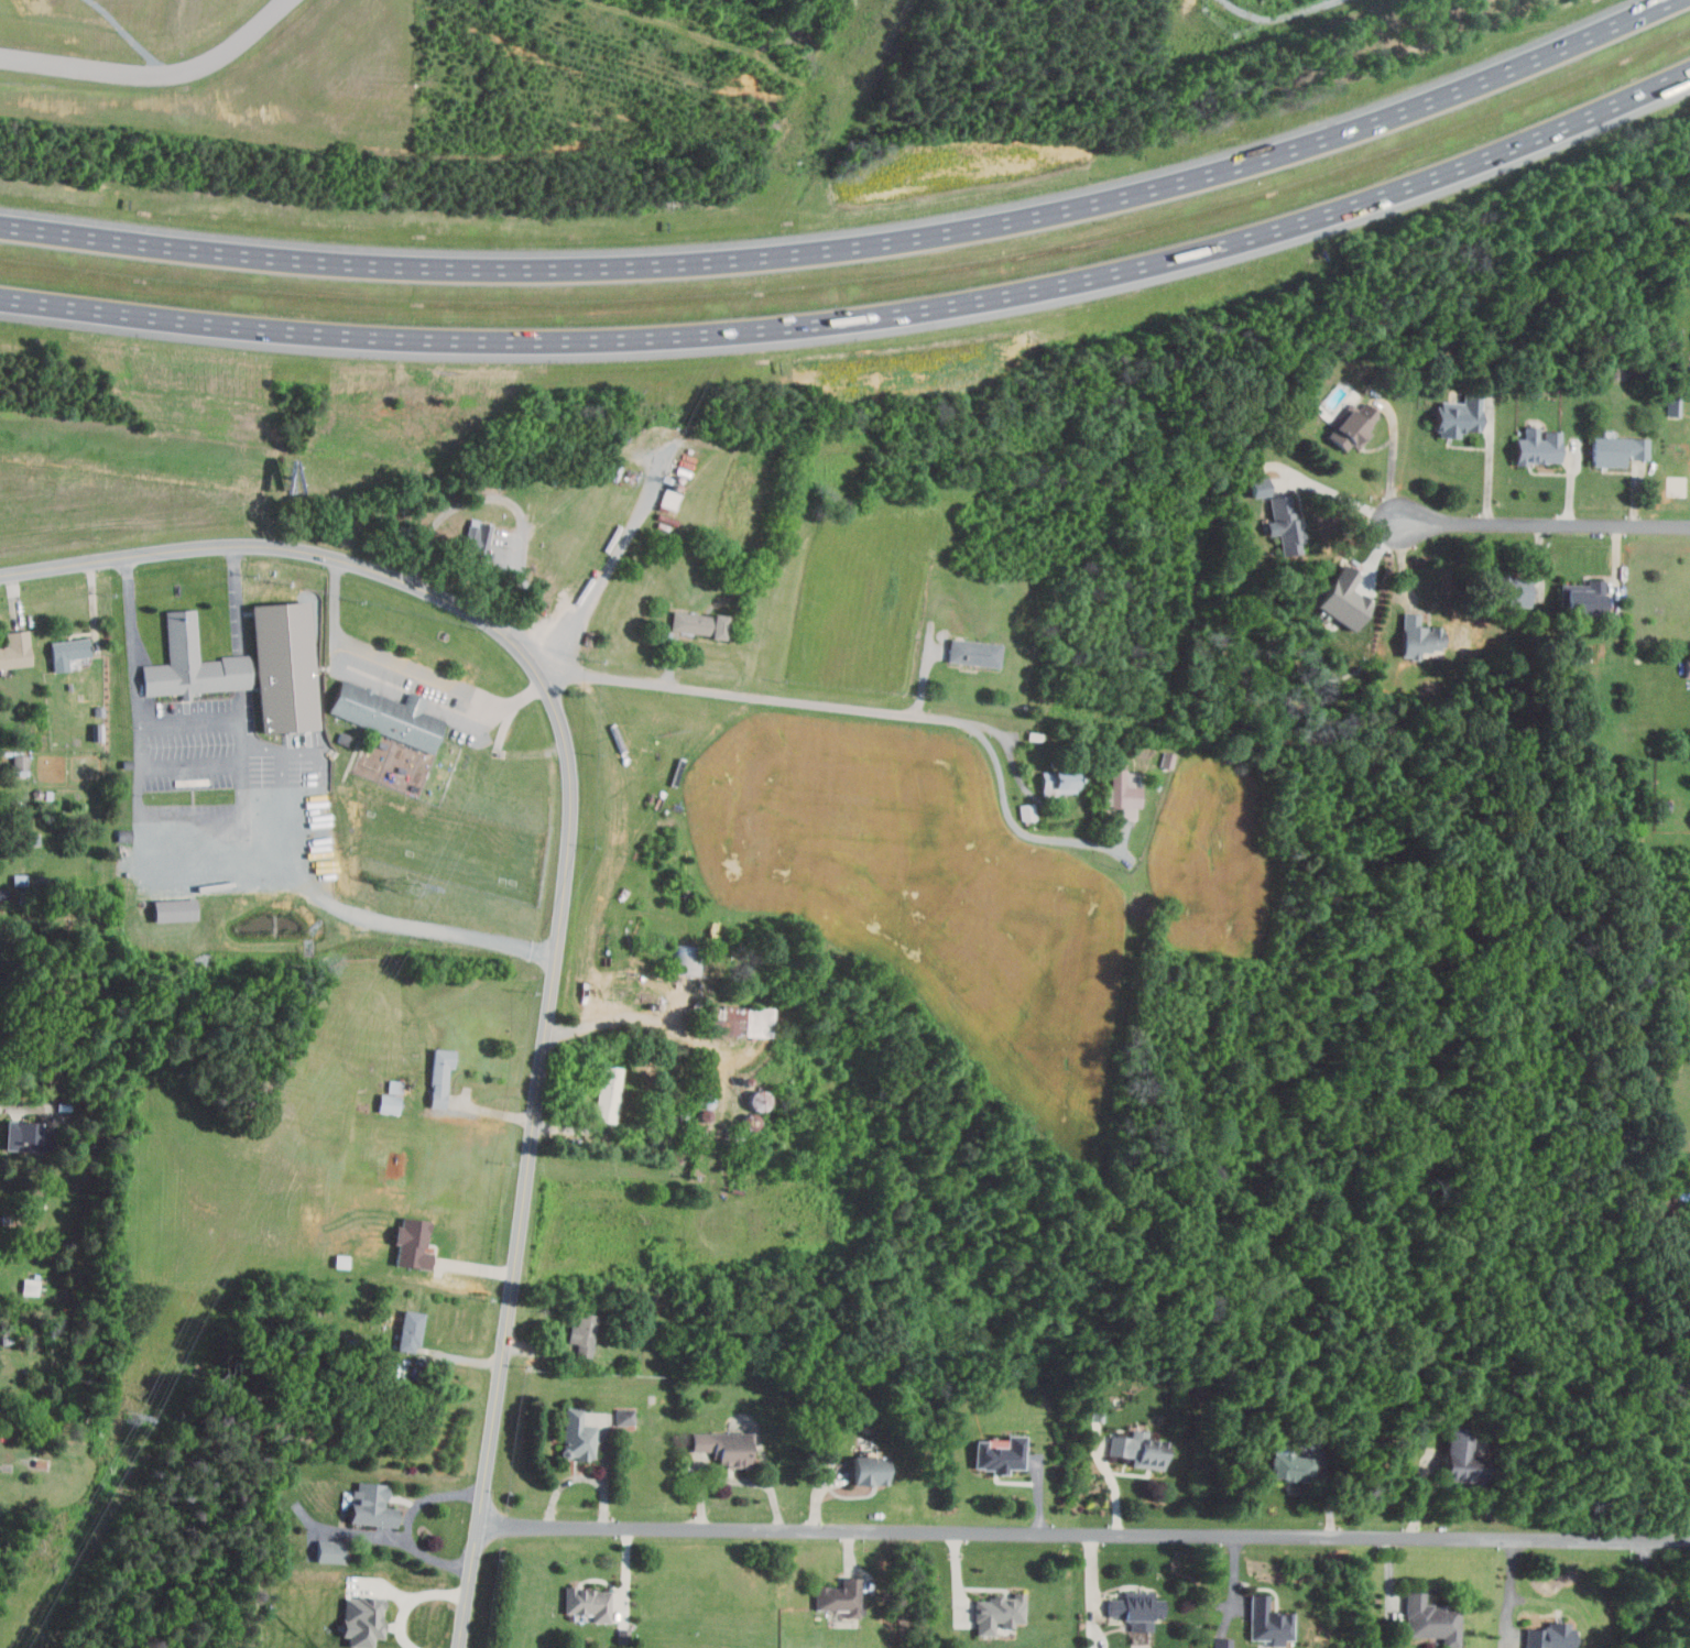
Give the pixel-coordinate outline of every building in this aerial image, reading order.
[(1436,401),(1460,403),(1462,391),(1484,393),(1479,434),(1460,432),(1459,439),(1432,436),(1436,401)] [(1680,415),(1681,394),(1668,394),(1667,414),(1680,415)] [(1333,434),(1361,399),(1382,416),(1354,451),(1333,434)] [(1516,439),(1516,463),(1564,463),(1564,430),(1545,430),(1545,440),(1540,440),(1540,428),(1527,428),(1527,439),(1516,439)] [(1592,438),(1649,440),(1649,458),(1626,457),(1626,467),(1591,466),(1592,438)] [(1252,496),(1269,494),(1267,476),(1250,478),(1252,496)] [(1290,494),(1294,515),(1300,514),(1306,552),(1284,556),(1279,532),(1274,533),(1268,499),(1290,494)] [(467,526),(478,528),(479,522),(493,526),(487,554),(461,548),(467,526)] [(1338,566),(1311,608),(1350,631),(1364,607),(1345,594),(1356,577),(1338,566)] [(1483,577),(1530,577),(1530,603),(1504,603),(1504,597),(1483,597),(1483,577)] [(1569,589),(1568,613),(1611,615),(1612,592),(1605,591),(1605,580),(1591,579),(1591,590),(1569,589)] [(250,603),(308,600),(317,728),(258,731),(250,603)] [(165,610),(197,608),(200,661),(221,659),(221,655),(249,654),(251,687),(192,690),(193,699),(183,699),(183,694),(143,697),(141,664),(168,662),(165,610)] [(672,610),(723,616),(720,637),(668,631),(672,610)] [(1406,612),(1421,613),(1421,626),(1443,627),(1443,654),(1405,653),(1406,612)] [(34,664),(0,668),(0,650),(9,648),(7,632),(30,629),(34,664)] [(51,642),(87,637),(90,659),(54,665),(51,642)] [(949,637),(946,659),(999,667),(1002,645),(949,637)] [(340,681),(402,706),(407,692),(425,700),(421,709),(447,720),(433,756),(328,716),(340,681)] [(27,753),(13,754),(13,774),(28,774),(27,753)] [(1121,818),(1135,818),(1135,806),(1140,806),(1141,785),(1134,785),(1134,771),(1124,771),(1124,767),(1112,767),(1112,786),(1109,786),(1109,806),(1122,806),(1121,818)] [(1039,772),(1039,796),(1075,796),(1076,772),(1039,772)] [(1037,818),(1035,802),(1019,803),(1020,819),(1037,818)] [(151,899),(151,921),(195,920),(194,898),(151,899)] [(771,1007),(710,1005),(710,1033),(771,1035),(771,1007)] [(432,1047),(457,1050),(456,1068),(448,1067),(445,1103),(425,1101),(432,1047)] [(599,1067),(620,1068),(617,1124),(596,1123),(599,1067)] [(377,1111),(398,1113),(400,1095),(378,1093),(377,1111)] [(8,1122),(6,1152),(43,1154),(45,1124),(8,1122)] [(404,1215),(403,1225),(396,1224),(394,1243),(400,1243),(396,1265),(433,1269),(435,1254),(427,1253),(433,1220),(404,1215)] [(349,1255),(333,1254),(333,1267),(349,1267),(349,1255)] [(20,1293),(38,1294),(39,1279),(21,1278),(20,1293)] [(406,1308),(428,1311),(422,1352),(400,1349),(406,1308)] [(578,1316),(598,1317),(593,1366),(574,1365),(578,1316)] [(566,1405),(584,1406),(584,1423),(593,1423),(593,1459),(565,1458),(566,1405)] [(615,1408),(616,1425),(634,1424),(633,1408),(615,1408)] [(1447,1429),(1472,1431),(1470,1456),(1487,1458),(1485,1482),(1442,1477),(1447,1429)] [(691,1434),(749,1436),(748,1471),(712,1470),(713,1450),(690,1450),(691,1434)] [(973,1441),(986,1441),(986,1449),(1002,1449),(1002,1437),(1024,1436),(1024,1471),(1006,1471),(1006,1474),(991,1474),(991,1470),(973,1471),(973,1441)] [(1112,1436),(1168,1441),(1166,1470),(1126,1466),(1126,1456),(1110,1455),(1112,1436)] [(1271,1454),(1315,1459),(1311,1484),(1268,1480),(1271,1454)] [(850,1456),(886,1455),(887,1482),(851,1483),(850,1456)] [(356,1481),(390,1484),(386,1506),(401,1508),(399,1526),(351,1520),(356,1481)] [(341,1562),(341,1540),(315,1539),(314,1561),(341,1562)] [(815,1585),(838,1586),(838,1576),(859,1576),(859,1617),(842,1617),(842,1607),(815,1606),(815,1585)] [(563,1587),(608,1587),(608,1619),(563,1620),(563,1587)] [(1404,1591),(1421,1591),(1421,1603),(1454,1603),(1454,1647),(1441,1647),(1441,1638),(1404,1638),(1404,1591)] [(1251,1592),(1267,1592),(1266,1613),(1293,1614),(1291,1639),(1282,1639),(1282,1645),(1271,1645),(1271,1640),(1250,1639),(1251,1592)] [(973,1595),(1024,1596),(1024,1620),(1013,1620),(1013,1628),(1000,1627),(1000,1622),(993,1622),(993,1635),(972,1635),(973,1595)] [(342,1597),(342,1636),(346,1636),(346,1647),(372,1647),(372,1638),(383,1638),(383,1625),(381,1625),(381,1597),(342,1597)] [(1110,1598),(1163,1598),(1164,1618),(1151,1618),(1152,1628),(1132,1628),(1132,1616),(1111,1617),(1110,1598)] [(1569,1619),(1569,1647),(1522,1647),(1522,1627),(1545,1627),(1545,1619),(1569,1619)] [(1232,1638),(1214,1638),(1214,1647),(1232,1647),(1232,1638)]
